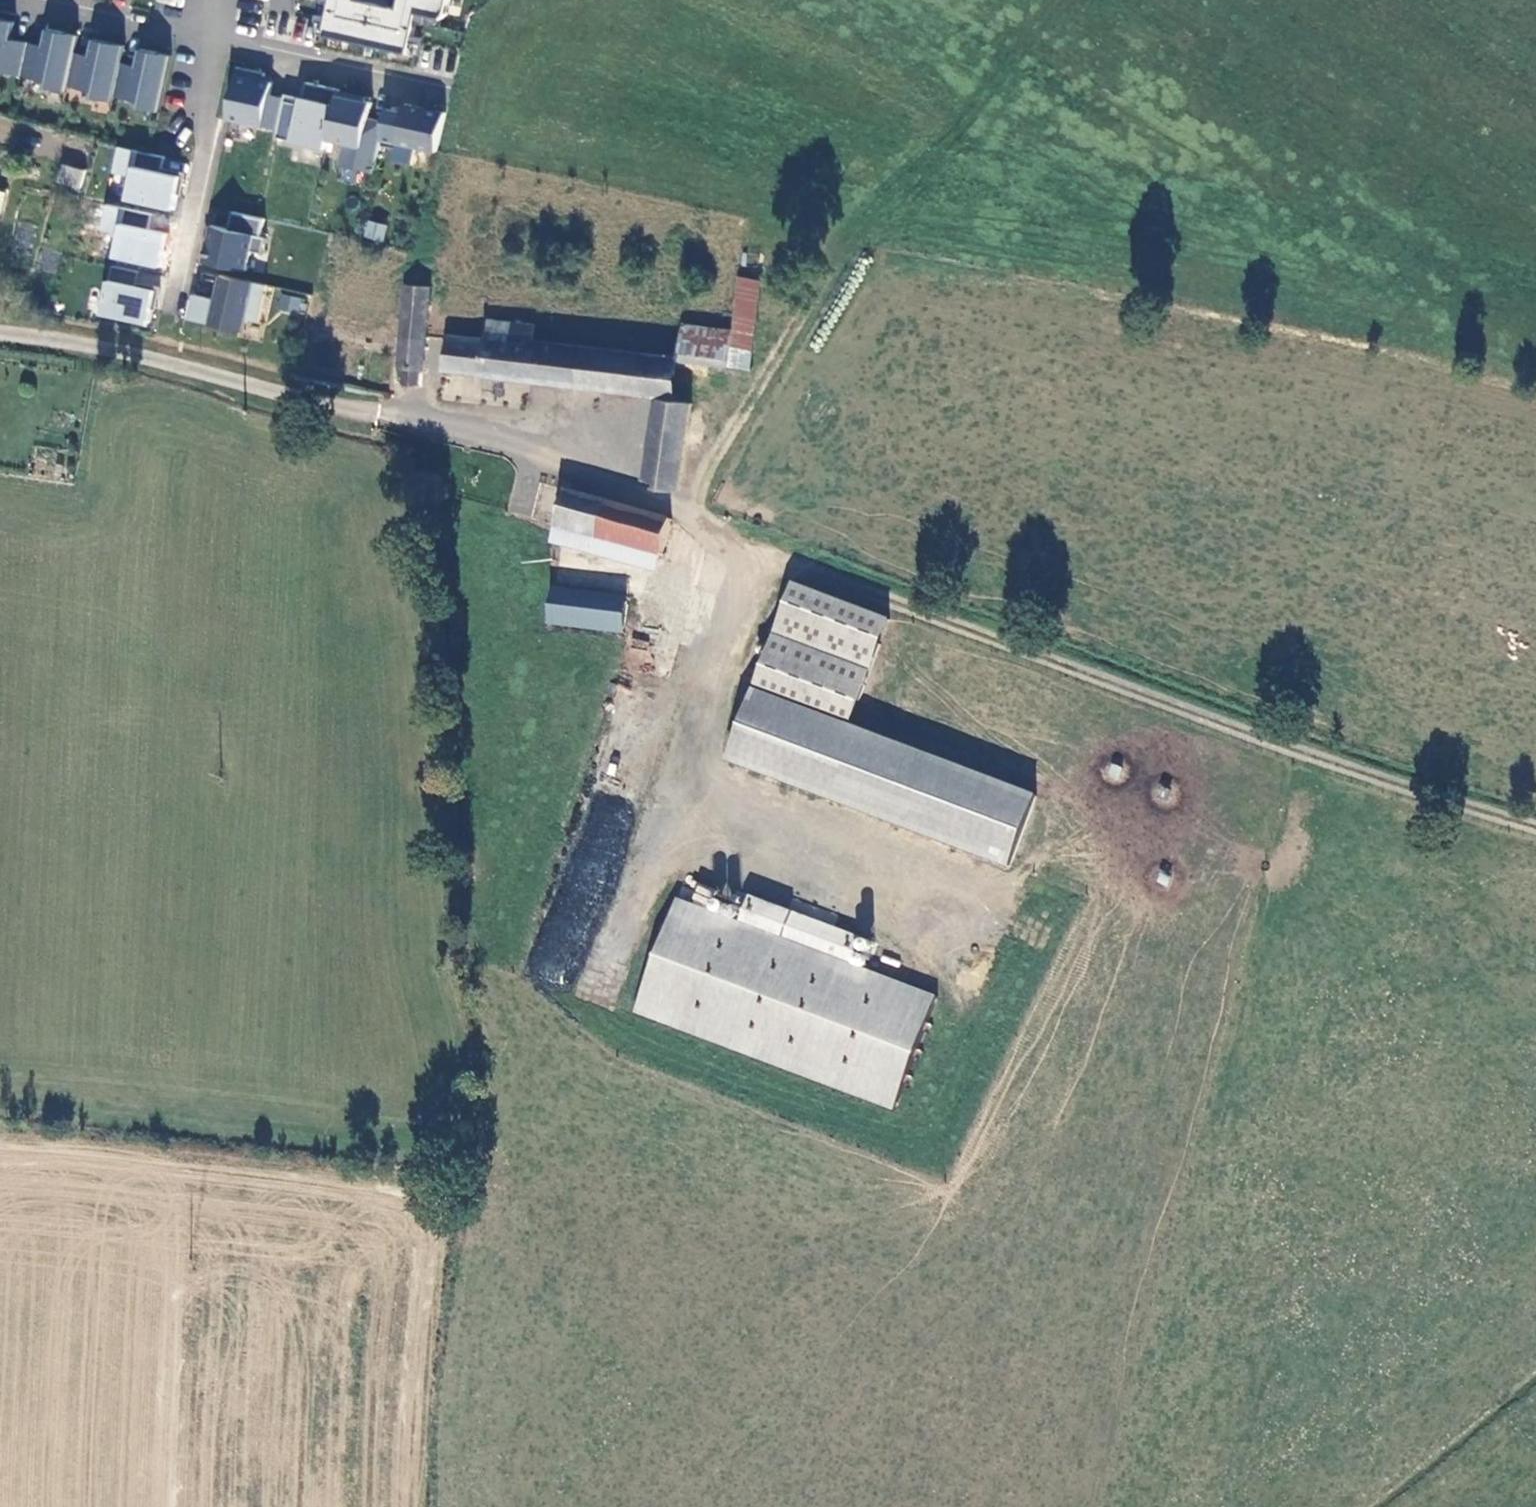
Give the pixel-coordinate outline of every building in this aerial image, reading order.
[(405,47),(411,8),(443,13),(445,0),(393,0),(392,6),(355,0),(324,0),(319,32),(405,47)] [(0,15),(0,73),(27,77),(34,43),(14,39),(18,18),(0,15)] [(83,31),(57,26),(53,50),(38,47),(32,80),(74,87),(83,31)] [(130,38),(104,34),(100,57),(85,54),(79,88),(121,95),(130,38)] [(176,51),(149,46),(145,70),(130,67),(125,101),(166,108),(176,51)] [(264,65),(237,59),(226,110),(276,121),(283,92),(283,90),(269,87),(271,75),(262,73),(264,65)] [(276,121),(274,129),(325,140),(327,131),(337,84),(338,82),(305,74),(300,96),(283,92),(276,121)] [(383,114),(367,110),(370,95),(363,93),(364,90),(337,84),(327,131),(343,134),(338,157),(372,164),(383,114)] [(444,105),(403,96),(394,135),(434,144),(444,105)] [(114,148),(110,173),(124,175),(119,202),(172,211),(181,159),(114,148)] [(69,151),(62,166),(80,174),(87,160),(69,151)] [(260,227),(263,210),(231,203),(227,220),(210,216),(202,253),(245,262),(250,242),(261,245),(265,229),(260,227)] [(108,262),(164,267),(170,213),(101,206),(99,231),(111,232),(108,262)] [(367,219),(362,236),(382,242),(387,225),(367,219)] [(139,269),(109,264),(106,281),(100,280),(94,316),(146,326),(153,288),(136,285),(139,269)] [(265,276),(220,266),(214,290),(192,286),(187,310),(243,322),(246,310),(257,313),(265,276)] [(435,288),(410,285),(398,387),(423,390),(435,288)] [(280,294),(277,308),(303,313),(306,299),(280,294)] [(683,367),(729,370),(732,334),(681,330),(678,367),(683,367)] [(452,337),(447,372),(659,400),(679,402),(683,367),(678,367),(452,337)] [(679,402),(659,400),(649,485),(682,489),(692,404),(679,402)] [(567,491),(556,526),(658,557),(668,522),(567,491)] [(630,594),(556,585),(551,620),(625,629),(630,594)] [(890,623),(795,587),(754,692),(850,729),(890,623)] [(671,895),(629,1016),(893,1106),(932,991),(866,968),(876,939),(745,895),(742,904),(694,888),(690,901),(671,895)]
